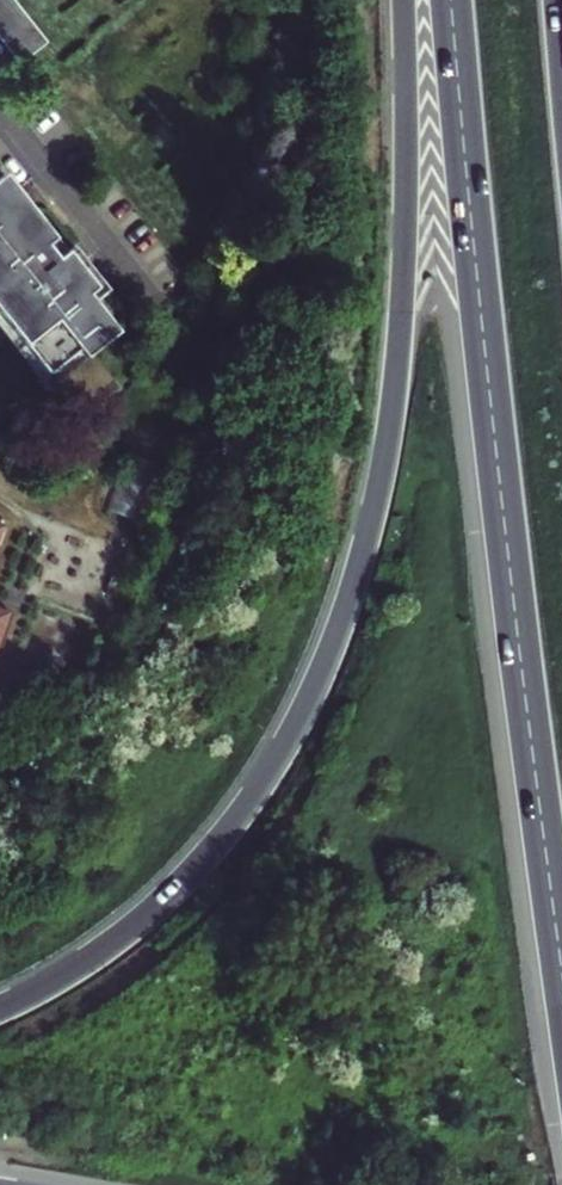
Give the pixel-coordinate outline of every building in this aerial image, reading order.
[(20,67),(48,45),(12,0),(0,0),(0,42),(20,67)] [(0,180),(0,314),(50,376),(113,325),(90,296),(97,290),(81,271),(89,265),(75,247),(67,254),(4,176),(0,180)] [(4,657),(18,615),(0,609),(0,656),(4,657)]
